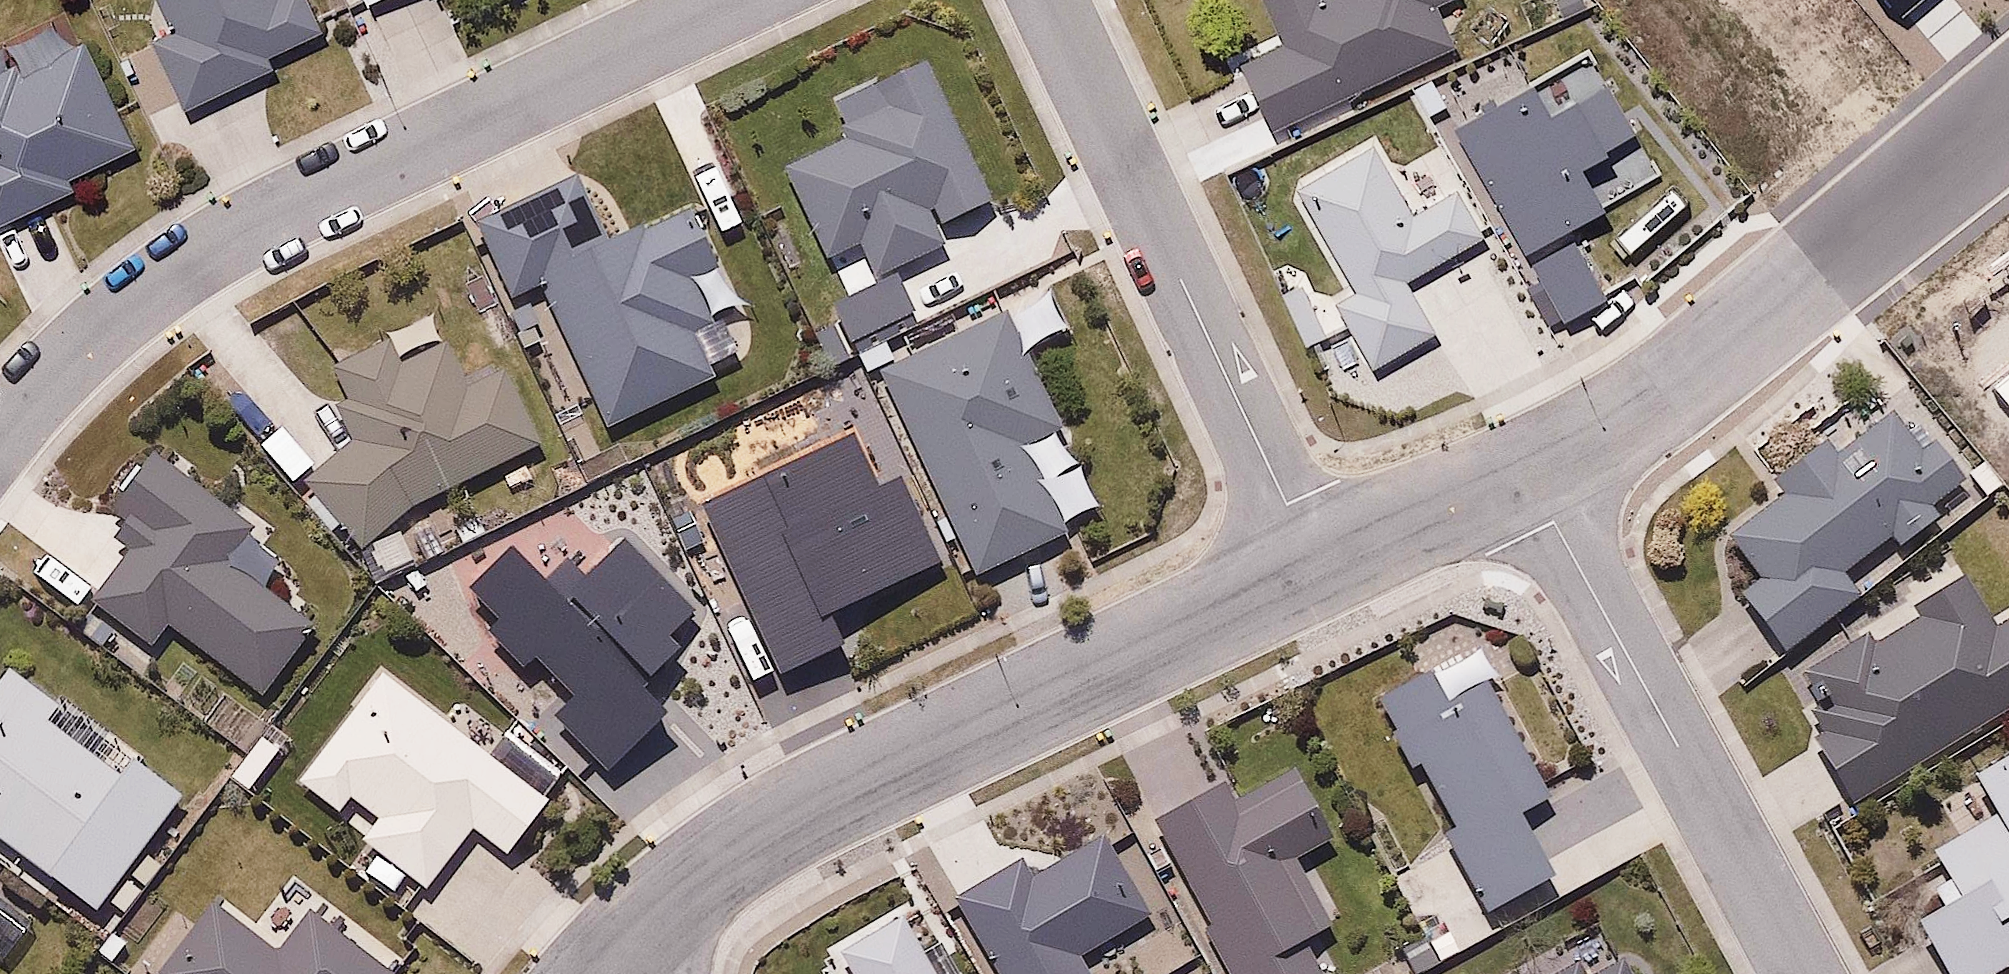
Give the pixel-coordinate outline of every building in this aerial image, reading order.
[(173,24),(153,35),(186,112),(273,67),(270,53),(327,27),(312,0),(162,0),(173,24)] [(1436,0),(1261,0),(1269,18),(1282,44),(1235,66),(1266,132),(1454,45),(1433,1),(1436,0)] [(1905,18),(1926,0),(1889,0),(1905,18)] [(17,56),(0,62),(0,226),(79,197),(72,177),(134,154),(91,41),(21,67),(17,56)] [(921,64),(881,82),(888,98),(833,123),(841,139),(784,165),(828,260),(853,249),(871,287),(945,253),(936,234),(988,211),(921,64)] [(1529,247),(1567,316),(1608,289),(1570,223),(1613,199),(1592,158),(1643,130),(1610,82),(1560,111),(1542,76),(1457,120),(1522,246),(1529,247)] [(1381,140),(1303,182),(1357,295),(1340,308),(1367,363),(1441,331),(1412,278),(1490,234),(1462,185),(1415,210),(1381,140)] [(625,239),(595,169),(478,220),(516,308),(547,295),(606,429),(720,379),(700,333),(722,323),(699,270),(723,260),(700,206),(625,239)] [(1027,453),(1059,439),(1004,314),(877,370),(974,586),(1068,544),(1027,453)] [(405,370),(386,338),(337,367),(356,399),(333,413),(352,444),(311,468),(362,555),(544,447),(475,329),(405,370)] [(871,405),(703,474),(787,663),(870,635),(861,574),(931,543),(871,405)] [(1761,579),(1737,597),(1779,654),(1859,597),(1840,571),(1888,537),(1899,552),(1941,523),(1932,510),(1967,484),(1938,444),(1927,452),(1901,416),(1845,456),(1829,434),(1771,475),(1787,497),(1731,538),(1761,579)] [(91,603),(155,649),(174,622),(272,694),(320,628),(231,563),(259,523),(152,446),(121,490),(138,502),(122,524),(138,536),(91,603)] [(529,576),(514,559),(461,606),(521,675),(546,654),(594,710),(570,731),(607,774),(670,720),(647,694),(692,654),(677,637),(698,619),(635,546),(590,584),(559,549),(529,576)] [(1794,665),(1834,734),(1811,747),(1849,811),(2008,718),(2008,616),(1997,623),(1970,576),(1916,607),(1923,619),(1869,651),(1856,629),(1794,665)] [(1451,829),(1436,836),(1480,927),(1557,889),(1523,818),(1552,804),(1477,650),(1370,702),(1409,780),(1423,773),(1451,829)] [(383,892),(396,875),(428,899),(478,833),(509,857),(553,799),(383,667),(293,784),(335,817),(350,798),(378,820),(358,846),(371,855),(357,872),(383,892)] [(74,693),(61,711),(9,673),(0,686),(0,842),(97,913),(181,798),(136,766),(149,748),(74,693)] [(2008,965),(2008,762),(1980,781),(2003,818),(1937,860),(1961,898),(1910,931),(1937,973),(1995,973),(2008,965)] [(1333,841),(1306,786),(1242,818),(1227,787),(1153,824),(1228,973),(1320,973),(1303,941),(1336,925),(1303,857),(1333,841)] [(958,873),(1011,973),(1092,973),(1070,926),(1137,905),(1100,821),(1042,842),(958,873)] [(314,914),(284,954),(212,900),(155,973),(393,973),(314,914)] [(944,939),(925,950),(906,916),(838,956),(849,973),(964,973),(944,939)] [(1581,963),(1560,973),(1587,973),(1581,963)] [(1617,964),(1597,973),(1622,973),(1617,964)]
